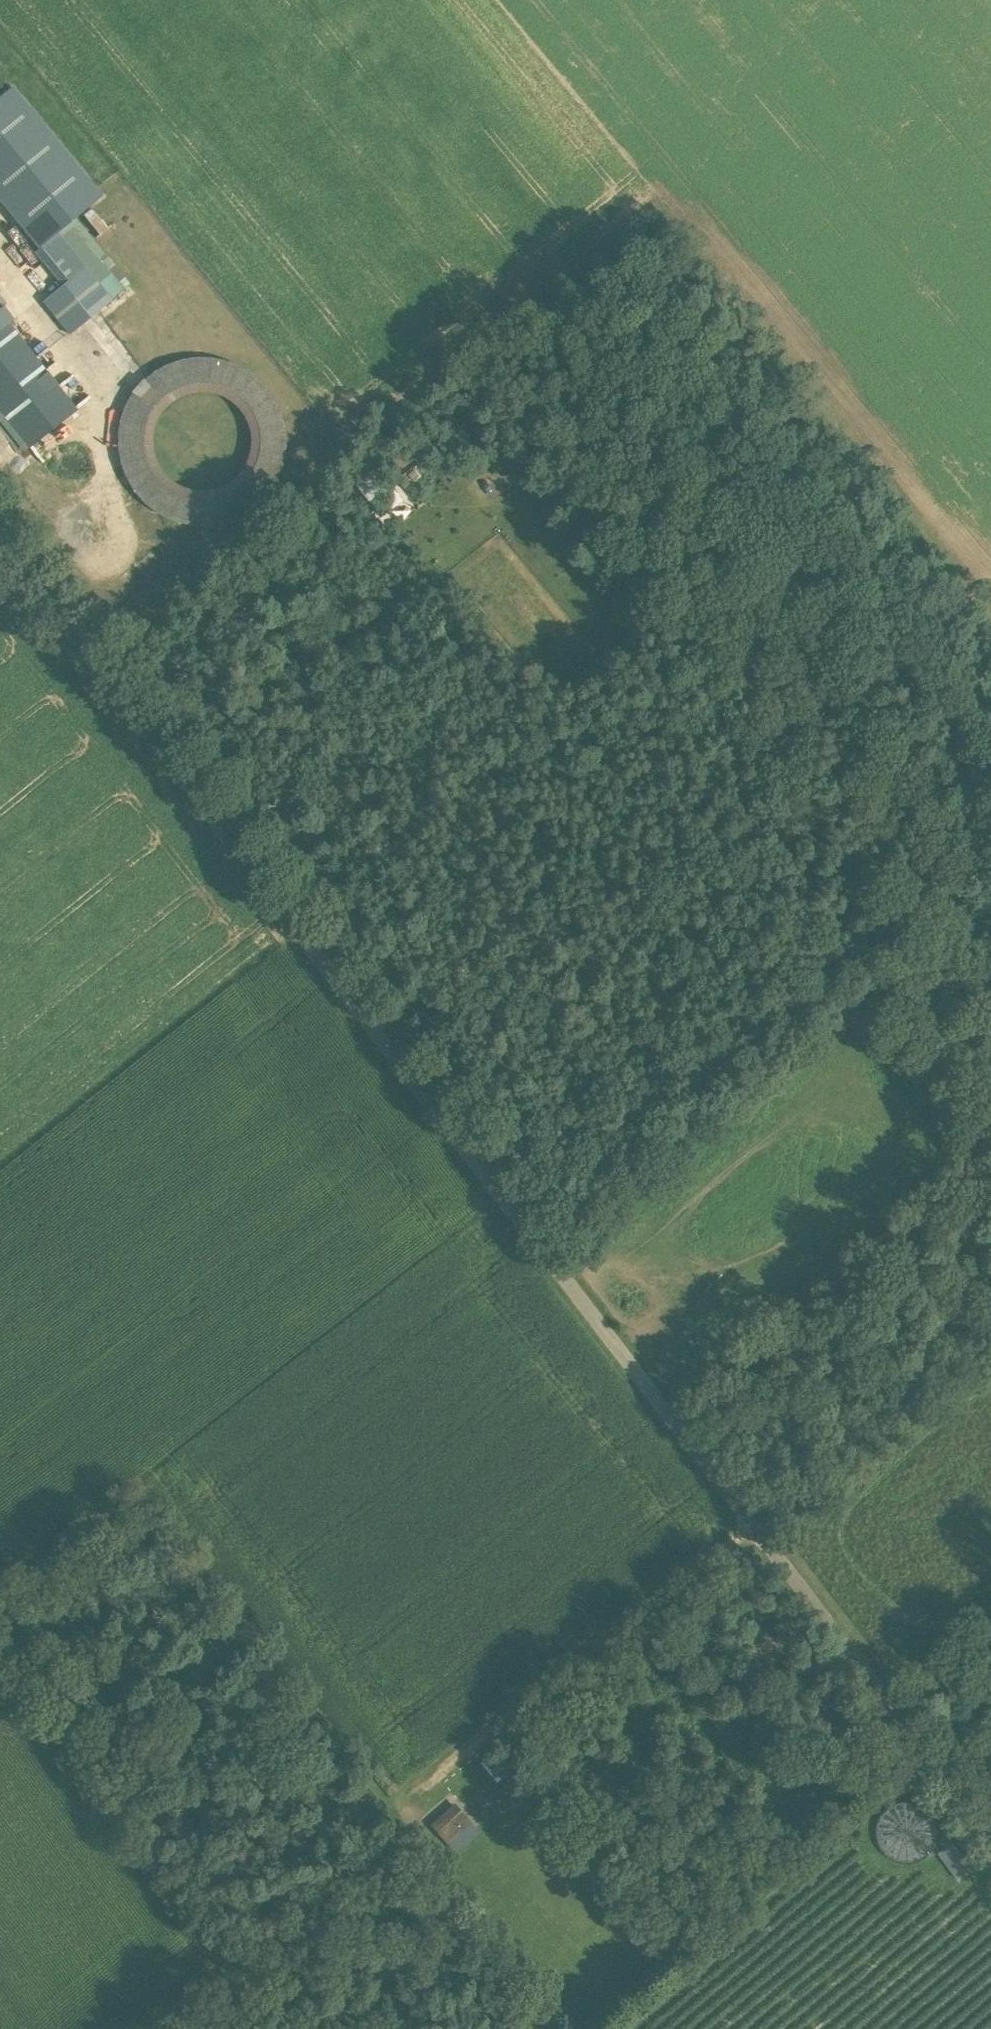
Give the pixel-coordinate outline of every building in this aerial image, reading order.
[(57,234),(103,196),(14,87),(0,98),(0,201),(39,248),(57,234)] [(39,248),(36,251),(64,285),(43,302),(70,335),(124,290),(72,226),(59,237),(57,234),(39,248)] [(77,411),(34,355),(8,323),(0,312),(0,410),(30,448),(77,411)] [(276,477),(279,470),(281,463),(283,456),(284,449),(284,441),(284,434),(283,427),(281,420),(279,413),(276,406),(273,399),(269,393),(265,387),(260,382),(254,377),(248,373),(242,369),(236,365),(229,362),(222,360),(215,359),(208,358),(200,357),(193,358),(186,359),(179,360),(172,362),(165,365),(158,369),(152,373),(146,377),(141,382),(136,387),(131,393),(128,399),(124,406),(121,413),(119,420),(118,427),(117,434),(116,441),(117,449),(118,456),(119,463),(121,470),(124,477),(128,483),(131,490),(136,495),(141,501),(146,506),(152,510),(158,514),(165,517),(172,520),(179,523),(186,524),(193,525),(200,525),(208,525),(215,524),(222,523),(229,520),(236,518),(242,514),(248,510),(254,506),(260,501),(265,495),(269,490),(273,483),(276,477)] [(883,1848),(901,1848),(901,1844),(914,1844),(916,1805),(885,1804),(883,1848)] [(454,1809),(433,1827),(448,1846),(470,1828),(454,1809)] [(959,1872),(940,1846),(927,1856),(947,1882),(959,1872)]
